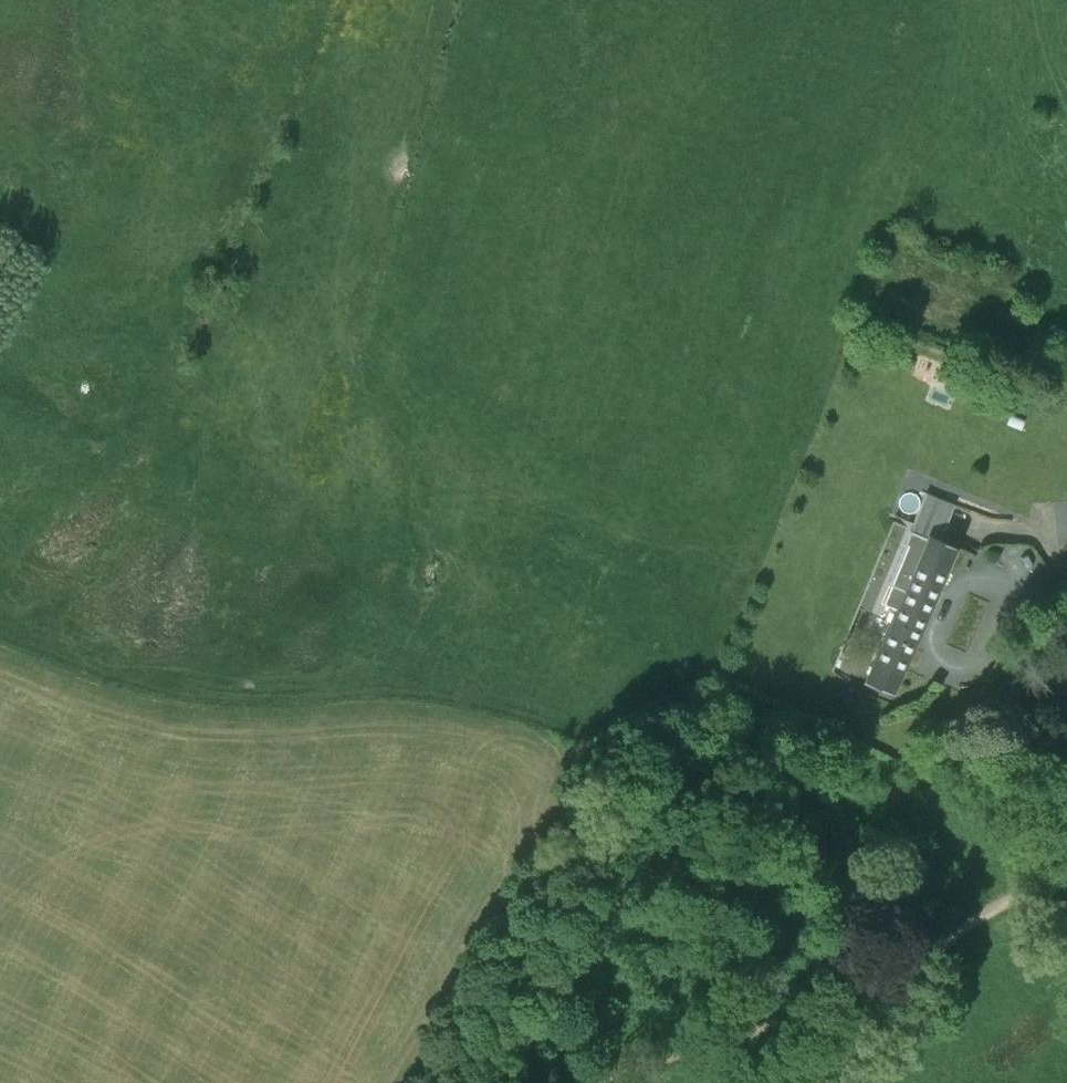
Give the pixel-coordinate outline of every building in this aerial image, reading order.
[(925,493),(908,533),(930,542),(947,502),(925,493)] [(930,542),(908,533),(886,585),(899,590),(881,631),(873,628),(854,673),(893,690),(952,551),(930,542)]
